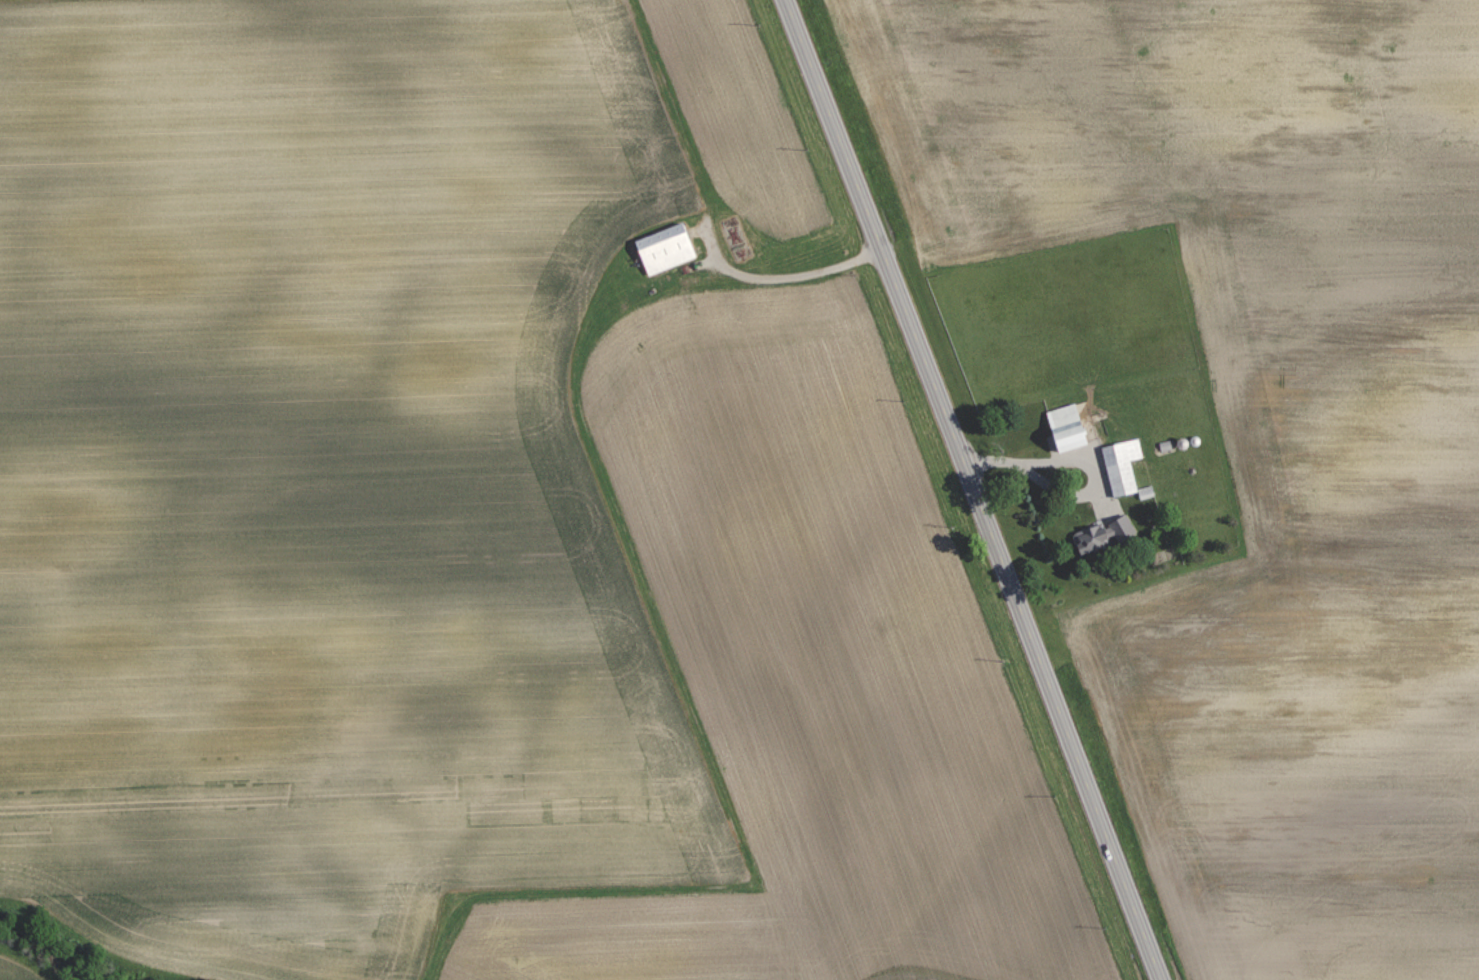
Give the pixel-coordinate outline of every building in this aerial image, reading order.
[(697,258),(685,222),(636,240),(649,275),(697,258)] [(1049,412),(1060,452),(1090,444),(1078,403),(1049,412)] [(1103,446),(1114,497),(1138,492),(1131,460),(1143,458),(1139,439),(1103,446)] [(1137,534),(1128,513),(1074,537),(1083,557),(1137,534)]
